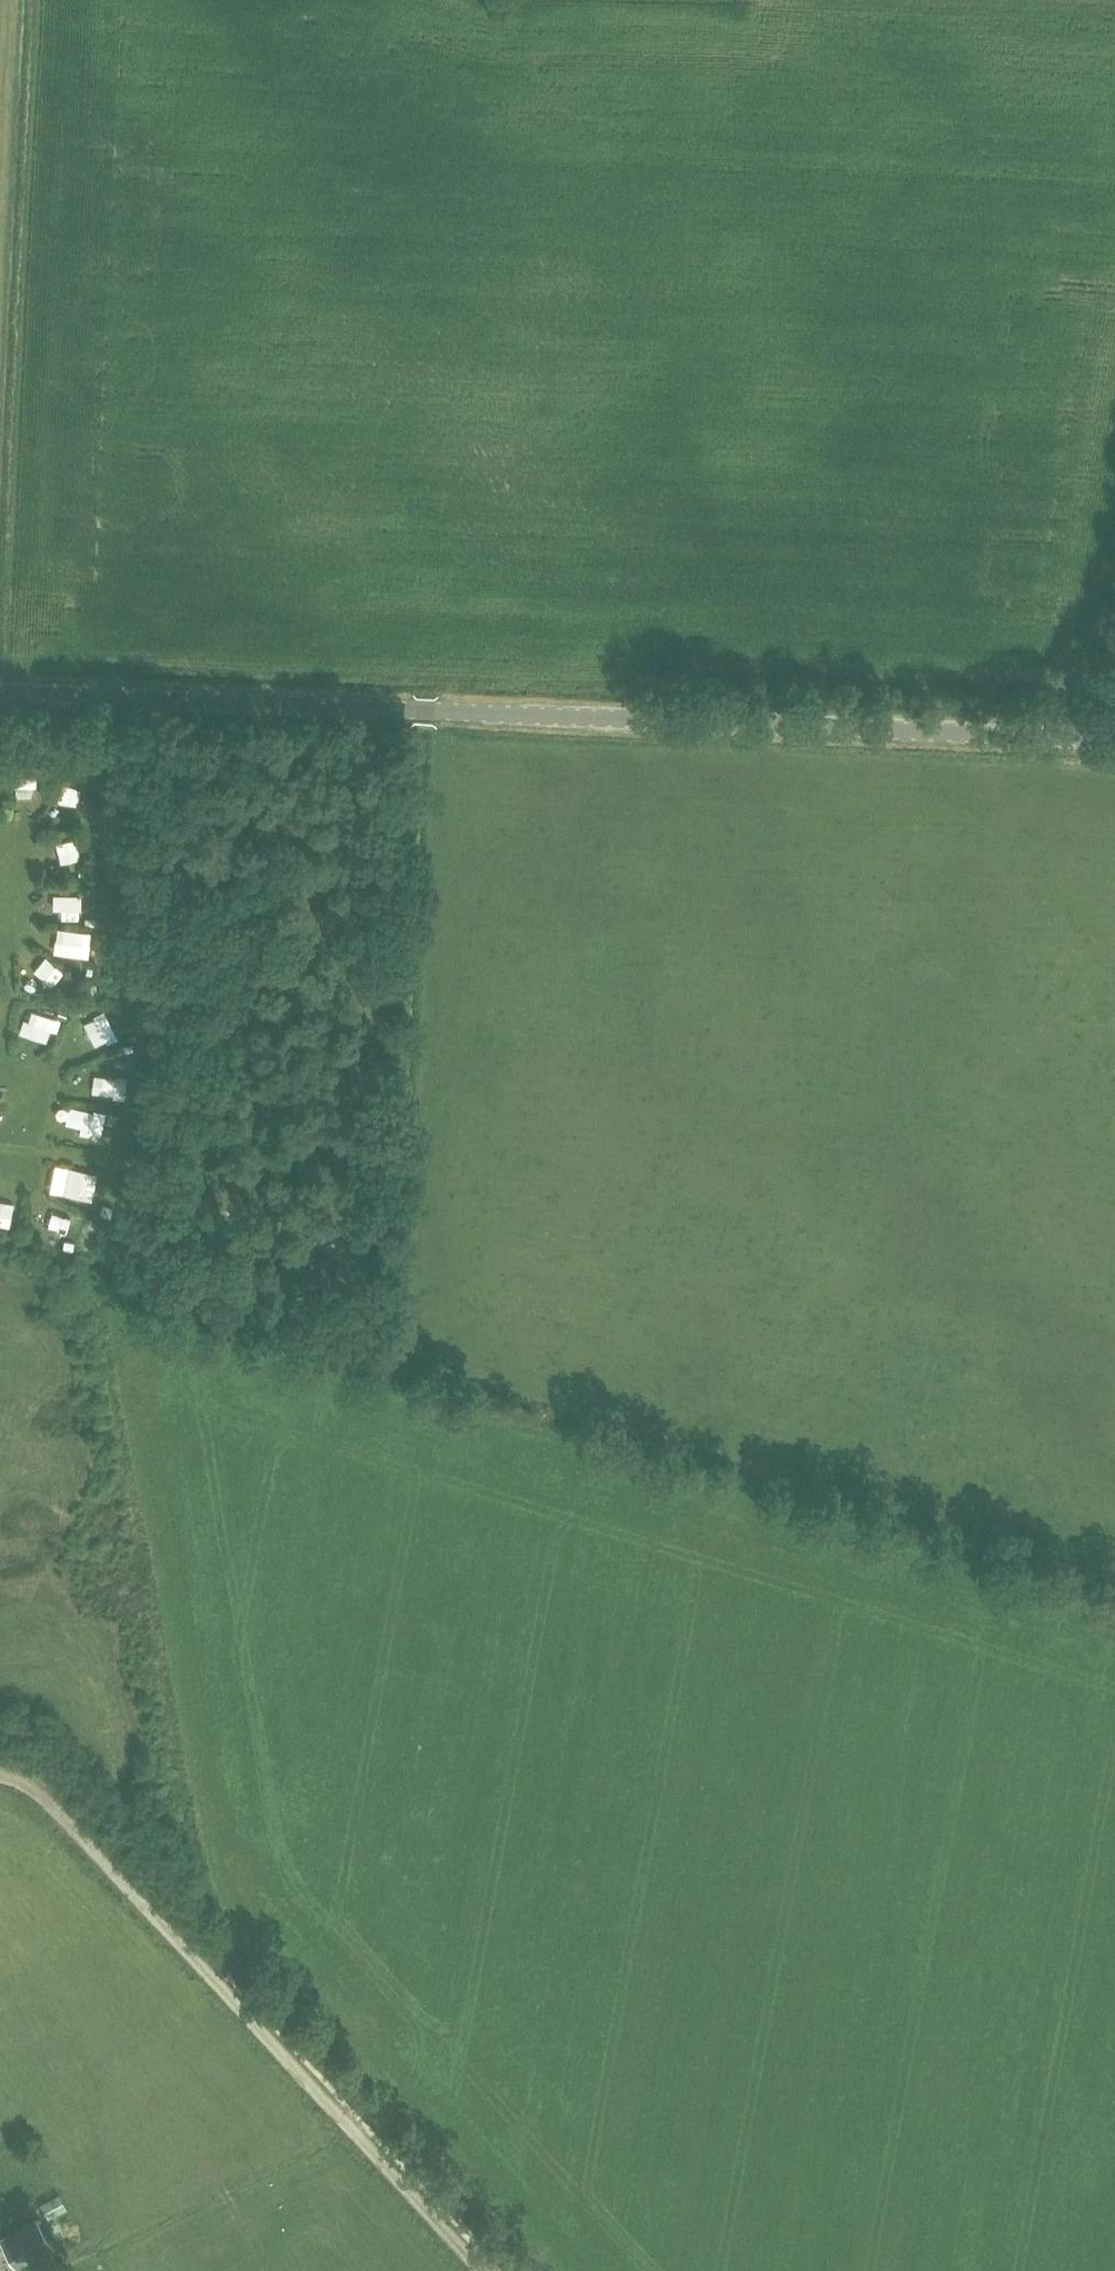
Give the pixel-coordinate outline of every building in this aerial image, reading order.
[(10,788),(10,766),(0,766),(0,788),(10,788)] [(24,770),(24,791),(46,791),(46,770),(24,770)] [(85,799),(89,781),(68,776),(64,794),(85,799)] [(86,833),(66,836),(69,856),(89,853),(86,833)] [(89,911),(87,887),(65,889),(67,913),(89,911)] [(99,949),(99,923),(65,923),(64,949),(99,949)] [(55,953),(44,966),(61,981),(72,968),(55,953)] [(60,1036),(67,1012),(37,1003),(30,1028),(60,1036)] [(100,1046),(119,1039),(115,1029),(96,1035),(100,1046)] [(97,1079),(95,1089),(116,1092),(118,1083),(97,1079)] [(118,1114),(108,1112),(106,1122),(116,1125),(118,1114)] [(97,1193),(104,1173),(78,1163),(71,1183),(97,1193)] [(111,1217),(114,1207),(103,1203),(100,1214),(111,1217)] [(55,2248),(38,2221),(1,2243),(17,2270),(55,2248)]
